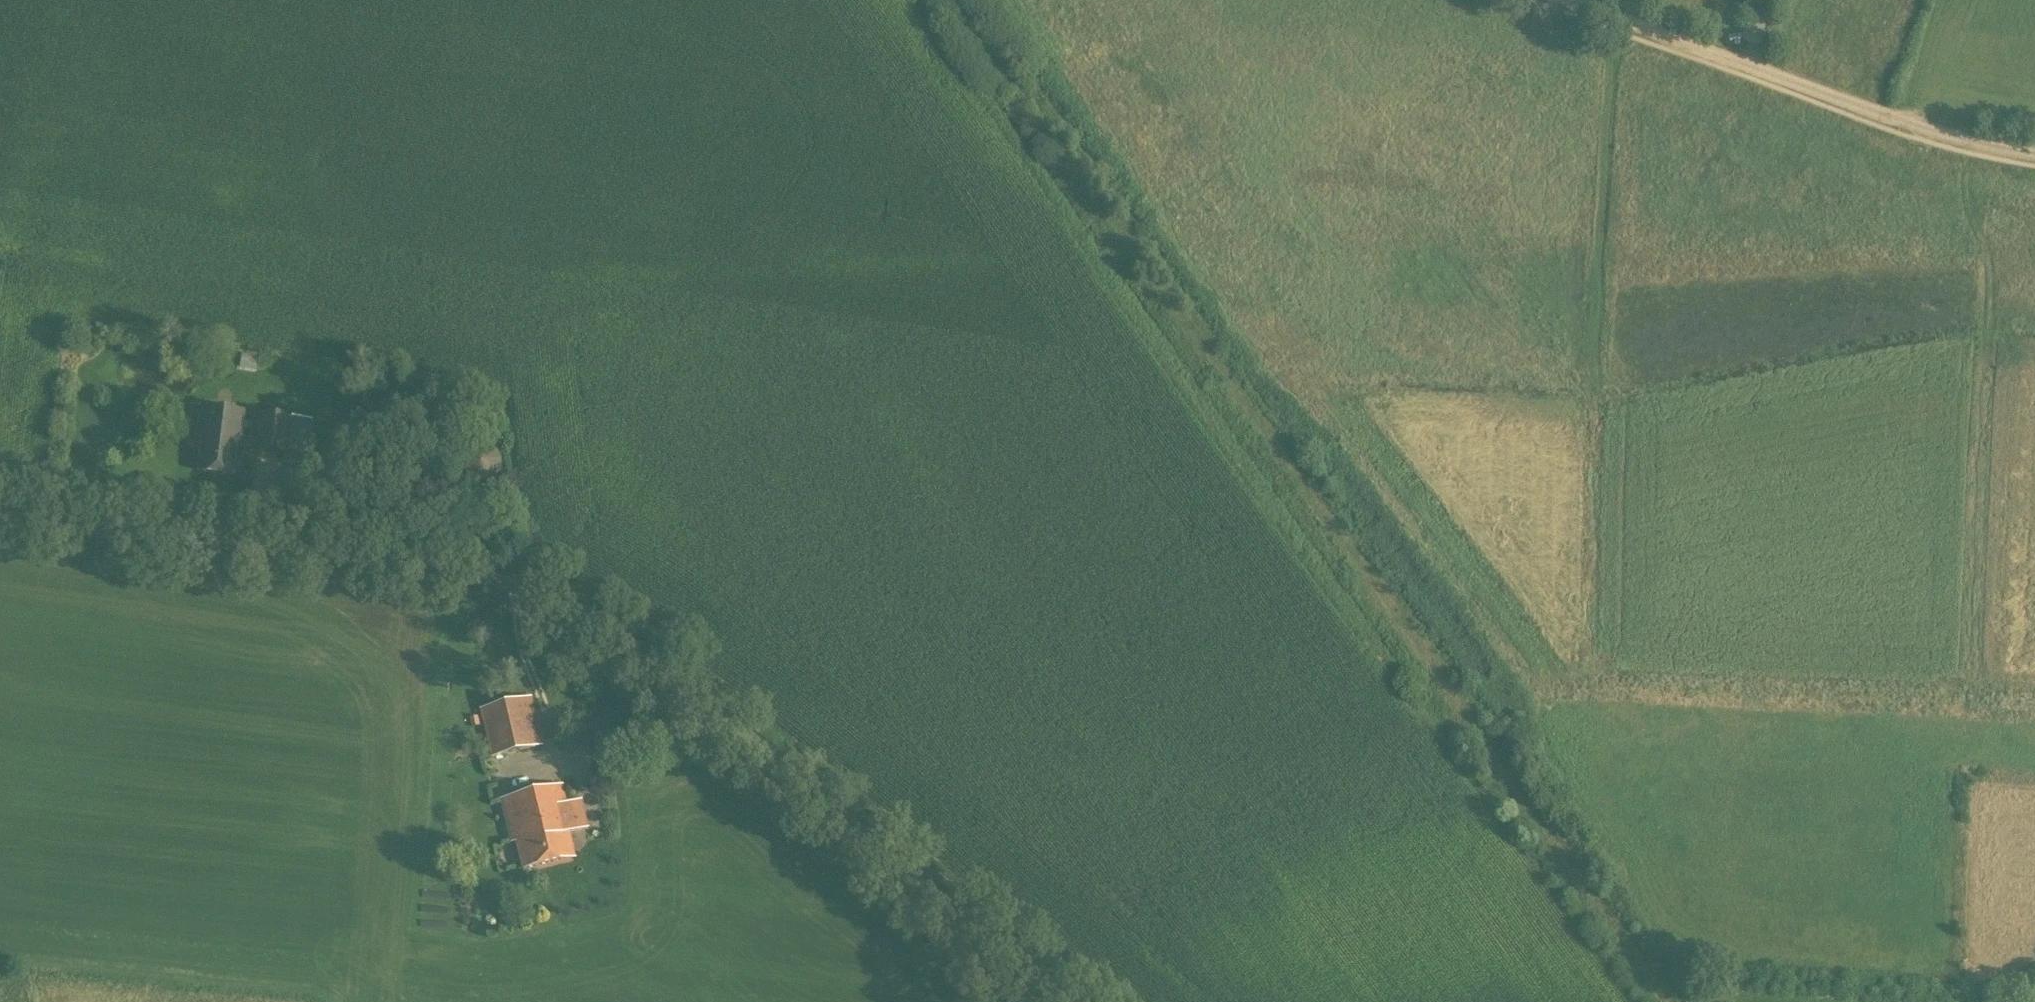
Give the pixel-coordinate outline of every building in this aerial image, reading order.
[(250,437),(240,436),(243,411),(200,406),(197,437),(202,438),(198,471),(231,475),(235,446),(251,448),(251,450),(307,455),(311,419),(252,411),(250,437)] [(469,475),(476,480),(486,481),(494,477),(499,469),(496,452),(489,446),(479,446),(471,449),(466,457),(465,466),(469,475)] [(531,697),(480,709),(491,758),(543,745),(531,697)] [(517,844),(570,832),(588,827),(582,800),(567,804),(563,785),(501,799),(511,842),(517,841),(517,844)] [(570,832),(517,844),(523,870),(576,857),(570,832)]
